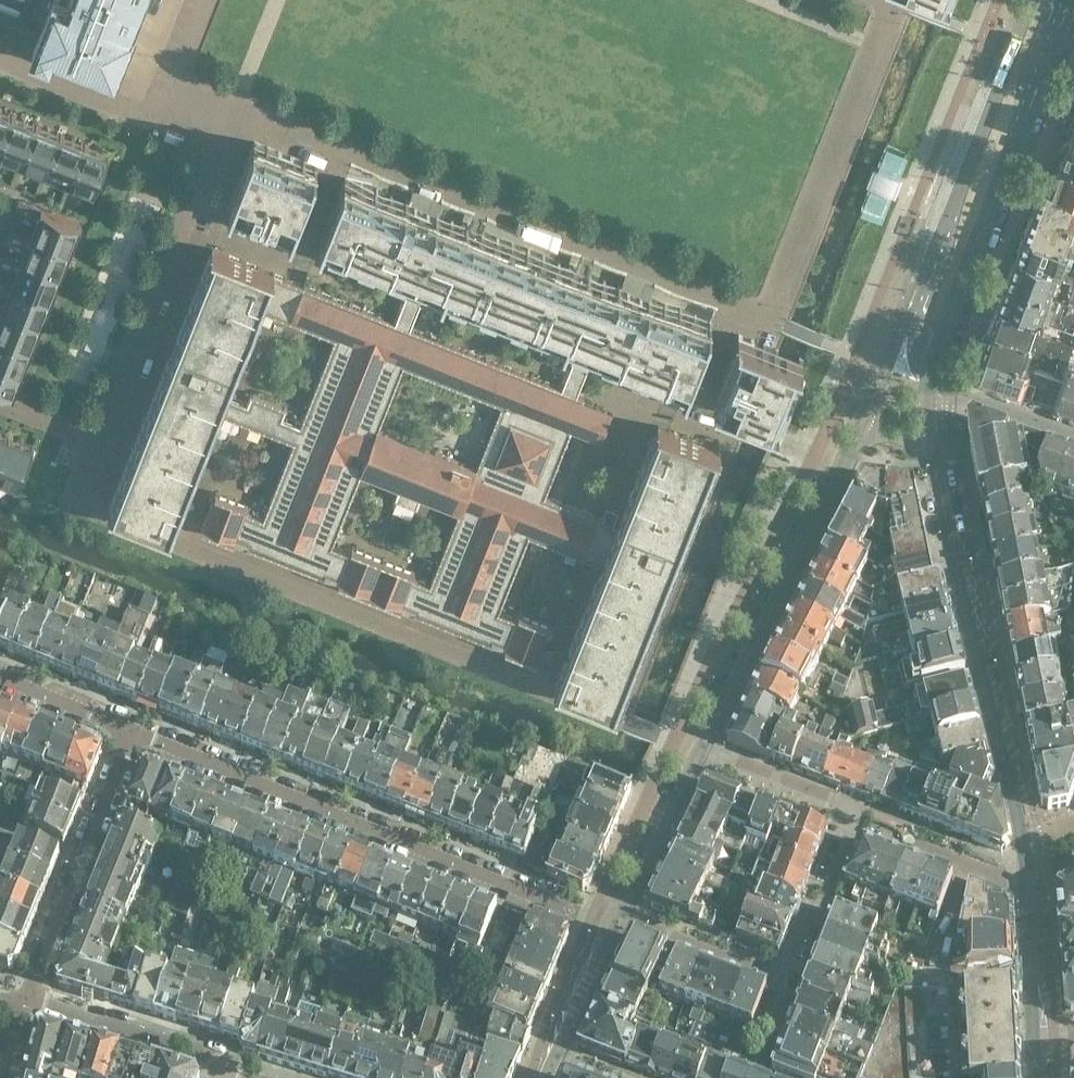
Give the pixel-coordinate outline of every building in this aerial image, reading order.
[(69,4),(60,0),(55,0),(32,56),(51,64),(55,55),(116,80),(137,28),(134,27),(145,0),(71,0),(69,4)] [(0,110),(0,144),(12,114),(0,110)] [(12,114),(0,144),(0,156),(20,164),(36,124),(12,114)] [(60,134),(36,124),(20,164),(44,174),(60,134)] [(85,143),(60,134),(44,174),(69,184),(85,143)] [(1060,164),(1073,169),(1073,142),(1068,140),(1060,164)] [(229,206),(263,219),(292,231),(318,167),(254,142),(229,206)] [(110,153),(85,143),(69,184),(94,194),(110,153)] [(886,144),(877,168),(898,177),(908,153),(886,144)] [(1050,186),(1050,187),(1073,196),(1073,169),(1060,164),(1051,187),(1050,186)] [(577,393),(594,351),(686,388),(712,324),(345,178),(320,242),(412,278),(395,321),(212,249),(109,508),(172,533),(184,502),(220,412),(294,442),(263,518),(246,511),(248,505),(216,492),(202,527),(234,540),(235,537),(248,542),(247,545),(325,576),(326,573),(339,579),(338,581),(401,606),(402,603),(415,608),(414,612),(492,643),(493,640),(506,645),(505,648),(537,661),(551,625),(519,613),(516,619),(499,612),(529,535),(603,564),(555,685),(617,710),(721,450),(658,426),(619,524),(545,495),(584,396),(577,393)] [(1033,208),(1073,223),(1073,196),(1050,187),(1050,186),(1042,183),(1033,208)] [(870,186),(860,210),(881,219),(891,195),(870,186)] [(1024,233),(1067,248),(1068,244),(1073,246),(1073,223),(1033,208),(1024,233)] [(82,226),(41,210),(31,235),(71,251),(82,226)] [(1016,254),(1058,269),(1063,257),(1073,261),(1073,246),(1068,244),(1067,248),(1024,233),(1016,254)] [(71,251),(31,235),(21,259),(62,275),(71,251)] [(1008,277),(1073,302),(1073,274),(1058,269),(1016,254),(1008,277)] [(62,275),(21,259),(12,283),(52,299),(62,275)] [(998,303),(1040,318),(1073,330),(1073,302),(1008,277),(998,303)] [(52,299),(12,283),(2,308),(43,324),(52,299)] [(998,303),(991,324),(1033,339),(1031,344),(1061,355),(1069,358),(1073,345),(1049,336),(1049,334),(1036,330),(1040,318),(998,303)] [(2,308),(0,313),(0,335),(33,348),(43,324),(2,308)] [(991,324),(981,350),(1030,367),(1030,366),(1025,364),(1031,344),(1033,339),(991,324)] [(0,335),(0,363),(23,372),(33,348),(0,335)] [(739,335),(714,398),(753,414),(777,423),(802,360),(739,335)] [(1030,367),(981,350),(979,357),(975,368),(976,371),(978,375),(992,380),(1019,389),(1036,395),(1053,401),(1062,378),(1054,375),(1044,372),(1030,367)] [(1064,370),(1069,358),(1061,355),(1056,367),(1064,370)] [(1053,401),(1073,408),(1073,360),(1069,358),(1064,370),(1062,377),(1062,378),(1053,401)] [(0,363),(0,392),(13,397),(23,372),(0,363)] [(1056,367),(1054,375),(1062,378),(1062,377),(1064,370),(1056,367)] [(971,446),(970,446),(979,489),(1024,479),(1036,477),(1037,474),(1048,444),(1022,435),(1005,439),(1008,430),(973,418),(967,422),(971,446)] [(0,433),(0,459),(9,436),(0,433)] [(9,436),(0,459),(0,480),(18,487),(34,446),(9,436)] [(1037,474),(1038,476),(1035,484),(1036,491),(1038,495),(1055,500),(1057,495),(1072,452),(1048,444),(1037,474)] [(1055,500),(1054,505),(1050,516),(1054,522),(1057,528),(1066,499),(1073,501),(1073,453),(1072,452),(1057,495),(1055,500)] [(862,480),(853,498),(878,511),(883,513),(887,478),(871,476),(871,479),(865,480),(862,480)] [(887,478),(883,513),(887,515),(891,515),(918,509),(913,487),(910,486),(906,484),(906,481),(887,478)] [(1024,479),(979,489),(983,512),(1028,503),(1034,503),(1032,493),(1026,494),(1024,479)] [(853,498),(840,522),(865,534),(869,536),(881,542),(884,516),(883,514),(883,513),(878,511),(853,498)] [(1028,503),(983,512),(988,535),(1033,527),(1028,503)] [(918,509),(891,515),(884,516),(881,542),(885,544),(890,545),(896,543),(923,538),(918,509)] [(840,522),(827,546),(841,553),(841,552),(857,560),(868,566),(882,574),(896,571),(890,545),(885,544),(881,542),(869,536),(865,534),(840,522)] [(1033,527),(988,535),(993,559),(1037,550),(1033,527)] [(1059,528),(1063,545),(1073,543),(1073,534),(1059,528)] [(896,543),(890,545),(896,571),(929,565),(923,538),(896,543)] [(29,557),(32,549),(23,546),(20,554),(29,557)] [(827,546),(816,568),(856,588),(857,587),(875,597),(875,595),(886,592),(882,574),(868,566),(857,560),(841,552),(841,553),(827,546)] [(1037,550),(993,559),(997,582),(1042,573),(1037,550)] [(896,571),(882,574),(886,592),(897,589),(897,591),(932,582),(929,565),(896,571)] [(21,580),(25,572),(14,567),(8,582),(19,586),(21,580)] [(1042,573),(997,582),(1002,605),(1046,596),(1051,619),(1070,616),(1071,611),(1073,586),(1073,578),(1073,567),(1042,573)] [(816,568),(805,590),(845,609),(851,598),(871,609),(875,597),(857,587),(856,588),(816,568)] [(90,583),(94,574),(87,571),(84,580),(90,583)] [(932,582),(897,591),(897,589),(886,592),(875,595),(875,597),(871,609),(867,623),(903,614),(947,603),(941,579),(932,582)] [(16,653),(31,613),(16,607),(20,596),(24,598),(30,585),(21,580),(19,586),(13,600),(8,612),(3,626),(0,632),(0,647),(16,653)] [(13,600),(19,586),(8,582),(3,596),(13,600)] [(805,590),(794,611),(834,630),(841,618),(865,630),(868,620),(845,609),(805,590)] [(31,613),(16,653),(36,661),(52,621),(53,622),(63,598),(52,594),(42,617),(31,613)] [(13,600),(3,596),(0,603),(0,609),(8,612),(13,600)] [(113,646),(97,686),(118,695),(134,655),(136,655),(151,618),(158,601),(145,596),(139,613),(129,609),(113,646)] [(1046,596),(1002,605),(1006,627),(1044,620),(1051,619),(1046,596)] [(947,603),(903,614),(905,624),(872,632),(876,645),(880,644),(909,637),(953,626),(947,603)] [(93,638),(77,678),(97,686),(113,646),(129,609),(120,605),(104,642),(93,638)] [(8,612),(0,609),(0,625),(3,626),(8,612)] [(52,621),(36,661),(56,669),(72,629),(74,630),(80,613),(70,609),(63,626),(53,622),(52,621)] [(794,611),(783,633),(823,652),(829,641),(838,646),(843,635),(834,630),(794,611)] [(1071,611),(1070,616),(1065,634),(1069,637),(1073,638),(1073,613),(1071,611)] [(80,613),(74,630),(78,632),(82,623),(83,624),(87,615),(80,613)] [(1044,620),(1006,627),(1013,659),(1056,651),(1055,650),(1049,651),(1048,645),(1061,643),(1057,625),(1045,627),(1044,620)] [(953,626),(909,637),(880,644),(883,657),(912,651),(915,661),(959,650),(953,626)] [(72,629),(56,669),(77,678),(93,638),(78,632),(74,630),(72,629)] [(823,652),(783,633),(772,655),(812,673),(823,652)] [(175,671),(159,711),(180,719),(196,679),(204,660),(206,660),(210,648),(201,644),(190,671),(180,667),(179,667),(176,672),(175,671)] [(883,657),(880,644),(876,645),(861,649),(852,672),(863,670),(863,662),(878,659),(880,673),(886,672),(883,657)] [(155,663),(139,703),(159,711),(175,671),(176,672),(179,667),(186,649),(177,646),(168,668),(157,664),(155,663)] [(134,655),(118,695),(139,703),(155,663),(157,664),(162,650),(153,647),(147,660),(136,655),(134,655)] [(959,650),(915,661),(902,664),(909,688),(921,685),(924,694),(963,684),(962,683),(967,682),(965,673),(959,650)] [(1056,651),(1013,659),(1017,681),(1060,673),(1056,651)] [(812,673),(772,655),(760,678),(801,695),(806,685),(815,689),(821,678),(812,673)] [(196,679),(180,719),(200,728),(216,688),(224,670),(225,670),(228,662),(222,660),(220,666),(204,660),(196,679)] [(315,679),(321,666),(313,663),(307,676),(315,679)] [(1073,692),(1073,698),(1073,665),(1072,664),(1068,663),(1069,670),(1060,673),(1064,696),(1073,692)] [(339,670),(326,665),(320,678),(334,683),(339,670)] [(216,688),(200,728),(221,736),(237,696),(238,696),(245,679),(225,670),(224,670),(216,688)] [(1060,673),(1017,681),(1021,704),(1064,696),(1060,673)] [(846,691),(851,682),(837,675),(833,685),(834,685),(846,691)] [(749,700),(786,716),(789,717),(790,716),(801,695),(760,678),(749,700)] [(267,682),(258,704),(241,744),(262,753),(278,713),(287,690),(267,682)] [(963,684),(924,694),(911,697),(913,705),(895,710),(874,715),(872,707),(848,712),(854,738),(924,720),(930,719),(974,707),(967,682),(962,683),(963,684)] [(253,695),(260,698),(265,686),(257,683),(253,695)] [(847,692),(846,691),(834,685),(829,695),(842,701),(847,692)] [(1021,704),(1026,727),(1069,718),(1071,717),(1073,717),(1073,698),(1073,692),(1064,696),(1021,704)] [(237,696),(221,736),(241,744),(258,704),(238,696),(237,696)] [(749,700),(738,721),(768,734),(773,724),(782,727),(786,716),(749,700)] [(305,705),(299,721),(282,761),(303,769),(326,713),(305,705)] [(326,713),(303,769),(324,778),(340,738),(341,738),(350,714),(329,705),(326,713)] [(425,705),(420,717),(432,722),(437,710),(425,705)] [(4,754),(20,714),(0,706),(0,753),(4,754)] [(974,707),(930,719),(937,742),(980,731),(974,707)] [(278,713),(262,753),(282,761),(299,721),(278,713)] [(20,714),(4,754),(25,763),(41,723),(20,714)] [(773,747),(769,759),(791,768),(804,736),(793,730),(797,719),(790,716),(789,717),(786,716),(782,727),(773,747)] [(827,716),(822,729),(833,734),(838,720),(827,716)] [(1026,727),(1031,751),(1073,742),(1073,731),(1071,717),(1069,718),(1026,727)] [(909,737),(927,732),(924,720),(906,725),(909,737)] [(738,721),(727,742),(769,759),(773,747),(764,743),(768,734),(738,721)] [(340,738),(324,778),(344,786),(360,746),(362,747),(370,727),(359,722),(351,742),(341,738),(340,738)] [(379,730),(382,731),(389,734),(392,726),(383,722),(379,730)] [(41,723),(25,763),(18,778),(27,782),(33,766),(45,771),(61,731),(41,723)] [(809,723),(804,736),(791,768),(822,780),(834,751),(812,742),(818,727),(809,723)] [(833,734),(822,729),(820,738),(827,741),(834,734),(833,734)] [(61,731),(45,771),(66,779),(82,739),(61,731)] [(360,746),(344,786),(365,794),(381,754),(383,755),(391,735),(389,734),(382,731),(380,736),(378,735),(372,751),(362,747),(360,746)] [(980,731),(937,742),(917,747),(919,757),(933,754),(932,751),(939,750),(943,765),(986,754),(980,731)] [(834,751),(822,780),(842,788),(856,753),(845,749),(849,740),(840,737),(834,751)] [(82,739),(66,779),(77,784),(73,793),(62,789),(60,795),(81,803),(102,753),(103,752),(101,747),(100,747),(99,745),(82,739)] [(1031,751),(1036,775),(1073,768),(1073,742),(1031,751)] [(881,746),(879,752),(888,756),(890,750),(881,746)] [(525,813),(509,854),(509,853),(525,859),(531,845),(541,820),(544,813),(549,802),(553,792),(561,771),(566,760),(532,747),(526,759),(523,758),(514,782),(523,786),(534,791),(525,813)] [(856,753),(842,788),(861,795),(875,761),(879,752),(870,749),(867,757),(856,753)] [(422,771),(406,812),(426,820),(443,779),(444,780),(454,757),(443,752),(437,769),(425,764),(422,771)] [(875,761),(861,795),(881,803),(895,768),(884,764),(888,756),(879,752),(875,761)] [(381,754),(365,794),(385,803),(402,763),(383,755),(381,754)] [(986,754),(943,765),(944,766),(940,777),(949,781),(960,785),(985,795),(985,794),(991,780),(992,780),(986,754)] [(587,781),(583,792),(623,809),(631,789),(592,772),(592,771),(566,760),(561,771),(575,776),(587,781)] [(895,768),(881,803),(900,811),(917,768),(898,760),(895,768)] [(402,763),(385,803),(406,811),(405,812),(406,812),(422,771),(402,763)] [(129,804),(129,805),(123,820),(143,828),(149,814),(166,773),(149,766),(142,769),(128,803),(129,804)] [(917,768),(900,811),(919,818),(933,784),(936,776),(932,774),(917,768)] [(1036,775),(1042,806),(1048,810),(1069,805),(1073,789),(1073,768),(1036,775)] [(166,773),(149,814),(170,822),(186,781),(166,773)] [(15,778),(5,774),(2,781),(12,785),(15,778)] [(933,784),(919,818),(943,828),(952,806),(955,798),(957,792),(947,788),(949,781),(940,777),(936,776),(933,784)] [(443,779),(426,820),(447,828),(463,788),(444,780),(443,779)] [(509,792),(513,782),(505,779),(500,791),(508,795),(509,792)] [(9,800),(13,790),(15,786),(3,781),(0,788),(0,796),(9,800)] [(186,781),(170,822),(191,831),(208,790),(186,781)] [(707,781),(698,800),(733,813),(733,812),(752,819),(757,806),(759,802),(736,793),(707,781)] [(513,782),(509,792),(519,796),(523,786),(514,782),(513,782)] [(49,790),(59,794),(62,788),(51,784),(49,790)] [(955,798),(952,806),(1002,826),(998,799),(996,800),(985,794),(985,795),(960,785),(955,798)] [(41,787),(32,809),(72,825),(81,803),(60,795),(41,787)] [(463,788),(447,828),(467,837),(484,796),(463,788)] [(208,790),(191,831),(185,846),(206,854),(212,839),(229,798),(208,790)] [(560,795),(553,792),(549,802),(556,805),(560,795)] [(614,830),(623,809),(583,792),(574,813),(614,830)] [(484,796),(467,837),(488,845),(504,805),(484,796)] [(212,839),(233,848),(249,807),(229,798),(212,839)] [(698,800),(691,814),(724,828),(728,821),(749,829),(752,819),(733,812),(733,813),(698,800)] [(556,805),(549,802),(544,813),(551,816),(556,805)] [(757,806),(752,819),(749,829),(743,845),(754,849),(754,851),(762,854),(766,845),(773,828),(780,810),(759,802),(757,806)] [(504,805),(488,845),(509,854),(525,813),(504,805)] [(952,806),(943,828),(1001,851),(1006,846),(1002,826),(952,806)] [(270,815),(269,815),(249,807),(233,848),(243,852),(233,876),(244,881),(248,871),(254,856),(270,815)] [(32,809),(23,830),(63,846),(72,825),(32,809)] [(605,851),(614,830),(574,813),(565,809),(560,821),(569,824),(565,833),(605,851)] [(780,810),(773,828),(820,846),(827,828),(780,810)] [(691,814),(683,830),(739,854),(743,846),(720,836),(724,828),(691,814)] [(270,815),(254,856),(248,871),(258,875),(250,893),(261,898),(275,865),(274,864),(291,823),(270,815)] [(121,821),(113,841),(153,857),(162,836),(143,828),(123,820),(122,821),(121,821)] [(291,823),(274,864),(275,865),(284,869),(270,901),(282,906),(296,873),(295,873),(311,832),(291,824),(291,823)] [(779,850),(813,863),(820,846),(773,828),(766,845),(771,847),(775,838),(783,842),(779,850)] [(683,830),(675,847),(708,861),(712,853),(736,863),(739,854),(683,830)] [(295,873),(296,873),(307,878),(302,891),(311,895),(317,882),(315,881),(332,840),(311,832),(295,873)] [(10,863),(51,878),(60,855),(20,839),(20,841),(0,833),(0,860),(10,863)] [(565,833),(556,854),(597,871),(605,851),(565,833)] [(332,840),(315,881),(317,882),(327,886),(317,909),(327,913),(336,890),(353,849),(332,840)] [(113,841),(105,862),(145,878),(153,857),(113,841)] [(858,846),(843,883),(847,884),(857,888),(852,900),(863,904),(867,892),(884,851),(864,843),(858,846)] [(522,864),(547,875),(583,890),(590,888),(597,871),(556,854),(556,855),(544,850),(531,845),(525,859),(522,864)] [(772,869),(806,882),(813,863),(779,850),(776,860),(767,856),(771,847),(766,845),(762,854),(759,864),(772,869)] [(675,847),(665,867),(706,883),(705,885),(725,893),(728,883),(729,881),(710,874),(715,864),(708,861),(675,847)] [(353,849),(336,890),(357,898),(373,857),(353,849)] [(884,851),(867,892),(880,897),(875,909),(886,913),(891,901),(907,860),(884,851)] [(373,857),(357,898),(353,907),(366,913),(370,904),(376,906),(393,865),(373,857)] [(907,860),(891,901),(886,913),(897,918),(901,905),(914,910),(930,869),(907,860)] [(145,878),(104,862),(96,882),(136,898),(145,878)] [(0,886),(1,887),(42,901),(51,878),(10,863),(5,876),(0,874),(0,886)] [(765,887),(766,886),(800,899),(806,882),(772,869),(759,864),(752,881),(760,884),(765,887)] [(393,865),(376,906),(398,915),(414,873),(393,865)] [(665,867),(655,887),(696,903),(705,885),(706,883),(665,867)] [(754,874),(735,867),(732,872),(752,880),(754,874)] [(930,869),(914,910),(903,937),(927,947),(937,919),(951,883),(953,878),(930,869)] [(232,876),(223,873),(218,886),(228,889),(232,876)] [(414,873),(398,915),(418,923),(435,882),(414,873)] [(749,904),(752,905),(791,921),(800,899),(766,886),(765,887),(760,884),(752,881),(733,873),(729,881),(728,883),(751,892),(746,903),(749,904)] [(1057,891),(1059,926),(1073,928),(1073,878),(1060,885),(1057,891)] [(192,885),(181,880),(177,889),(188,894),(192,885)] [(96,882),(88,902),(128,919),(132,910),(145,916),(150,904),(136,898),(96,882)] [(435,882),(418,923),(439,931),(455,890),(435,882)] [(967,938),(1013,943),(1014,942),(1012,901),(984,897),(980,889),(969,884),(957,939),(967,938)] [(32,925),(42,901),(1,887),(0,886),(0,913),(32,925)] [(655,887),(649,899),(652,906),(712,930),(719,912),(708,908),(696,904),(696,903),(655,887)] [(202,892),(197,889),(194,897),(199,899),(202,892)] [(170,906),(187,912),(193,896),(177,890),(170,906)] [(455,890),(439,931),(459,939),(476,899),(455,890)] [(288,897),(284,907),(292,910),(296,900),(288,897)] [(191,908),(199,911),(202,901),(194,898),(191,908)] [(456,947),(446,972),(445,974),(471,984),(477,971),(484,957),(478,955),(495,912),(496,907),(476,899),(459,939),(456,947)] [(88,902),(80,923),(120,939),(124,940),(130,943),(138,924),(128,920),(128,919),(88,902)] [(708,908),(719,912),(721,906),(710,902),(708,908)] [(512,933),(521,937),(561,954),(567,938),(565,930),(531,916),(529,916),(515,909),(504,904),(495,926),(512,933)] [(749,904),(735,939),(778,955),(791,921),(752,905),(749,904)] [(832,911),(825,931),(869,948),(869,949),(888,956),(890,951),(885,949),(887,943),(874,938),(877,928),(868,924),(836,912),(836,913),(832,911)] [(23,948),(32,925),(0,913),(0,941),(23,948)] [(884,919),(880,928),(888,931),(891,922),(884,919)] [(80,923),(72,943),(112,959),(120,962),(128,942),(120,939),(80,923)] [(512,933),(495,926),(487,947),(503,954),(512,933)] [(1059,926),(1062,958),(1073,957),(1073,928),(1059,926)] [(252,930),(247,942),(268,949),(272,937),(252,930)] [(825,931),(817,951),(862,968),(865,960),(878,966),(881,960),(886,961),(888,956),(869,949),(869,948),(825,931)] [(398,941),(410,946),(413,939),(401,934),(398,941)] [(631,935),(620,958),(666,976),(677,953),(631,935)] [(521,937),(512,958),(552,975),(561,954),(521,937)] [(1014,970),(1013,943),(967,938),(957,939),(950,970),(966,970),(966,971),(1014,970)] [(464,1000),(471,984),(445,974),(446,972),(441,970),(445,960),(430,954),(419,949),(410,946),(398,941),(396,940),(386,963),(412,973),(407,986),(434,999),(449,1004),(460,1009),(464,1000)] [(9,971),(9,970),(14,968),(15,968),(23,948),(0,941),(0,968),(9,971)] [(419,949),(430,954),(433,947),(422,942),(419,949)] [(72,943),(63,963),(104,979),(112,959),(72,943)] [(334,944),(330,953),(342,958),(346,949),(334,944)] [(430,954),(445,960),(448,953),(433,947),(430,954)] [(189,977),(177,1021),(198,1028),(211,984),(221,954),(211,951),(207,965),(195,961),(190,978),(189,977)] [(327,954),(316,951),(312,966),(323,969),(327,954)] [(817,951),(809,971),(854,989),(853,990),(871,997),(874,991),(869,989),(872,983),(858,978),(862,968),(817,951)] [(168,971),(155,1014),(177,1021),(189,977),(190,978),(195,961),(174,953),(168,971)] [(659,993),(660,993),(684,1003),(699,962),(677,953),(666,976),(659,993)] [(358,975),(360,967),(338,957),(335,967),(358,975)] [(1062,958),(1066,1015),(1073,1015),(1073,957),(1062,958)] [(512,958),(504,979),(543,996),(552,975),(512,958)] [(620,958),(610,980),(657,999),(660,993),(659,993),(666,976),(620,958)] [(112,1001),(134,1008),(147,967),(125,960),(112,1001)] [(230,962),(226,975),(236,978),(240,966),(230,962)] [(699,962),(684,1003),(689,1005),(693,1006),(688,1020),(696,1022),(701,1024),(704,1014),(706,1010),(720,970),(699,962)] [(117,984),(104,979),(63,963),(63,965),(62,965),(56,980),(59,986),(60,986),(112,1001),(117,984)] [(147,967),(134,1008),(155,1014),(168,971),(148,965),(147,967)] [(720,970),(706,1010),(728,1018),(743,978),(720,970)] [(950,970),(946,991),(964,991),(968,991),(974,990),(1015,989),(1014,970),(966,971),(966,970),(950,970)] [(477,971),(471,984),(478,988),(484,974),(477,971)] [(809,971),(800,993),(844,1010),(852,990),(853,991),(853,990),(854,989),(809,971)] [(252,1007),(241,1041),(242,1041),(242,1043),(241,1044),(245,1051),(245,1050),(259,1055),(272,1012),(283,976),(274,973),(267,993),(258,991),(256,998),(253,1007),(252,1007)] [(272,1012),(259,1055),(260,1055),(259,1057),(281,1064),(294,1019),(285,1016),(287,1007),(285,1007),(291,988),(288,987),(291,978),(283,976),(272,1012)] [(743,978),(728,1018),(746,1025),(751,1027),(766,987),(743,978)] [(504,979),(495,999),(534,1016),(543,996),(504,979)] [(610,980),(599,1003),(631,1015),(636,1017),(640,1007),(656,1014),(662,1000),(657,999),(610,980)] [(211,984),(198,1028),(219,1034),(233,991),(211,984)] [(964,991),(946,991),(895,991),(873,1048),(861,1077),(1020,1077),(1016,1012),(1015,1012),(1015,1008),(1016,1008),(1016,989),(1015,989),(974,990),(968,991),(964,991)] [(886,990),(882,999),(889,1002),(893,992),(886,990)] [(233,991),(219,1034),(241,1041),(252,1007),(253,1007),(256,998),(233,991)] [(800,993),(791,1017),(835,1034),(837,1028),(844,1010),(800,993)] [(403,1077),(426,1077),(431,1061),(432,1059),(449,1004),(434,999),(428,996),(409,1054),(403,1077)] [(486,1019),(492,1022),(526,1036),(534,1016),(495,999),(486,1019)] [(460,1009),(471,1013),(475,1004),(464,1000),(460,1009)] [(294,1019),(281,1064),(304,1071),(318,1026),(323,1010),(300,1003),(295,1019),(294,1019)] [(585,1048),(587,1049),(588,1048),(599,1053),(609,1056),(608,1057),(628,1065),(633,1052),(631,1052),(636,1040),(634,1040),(637,1031),(627,1027),(631,1015),(599,1003),(598,1006),(599,1006),(597,1010),(596,1010),(595,1011),(596,1012),(590,1024),(589,1024),(589,1025),(590,1026),(584,1038),(583,1038),(581,1045),(580,1044),(579,1046),(581,1047),(582,1046),(586,1047),(585,1048)] [(426,1077),(454,1077),(457,1067),(460,1056),(460,1055),(463,1056),(472,1026),(469,1024),(470,1020),(472,1014),(471,1013),(460,1009),(449,1004),(432,1059),(431,1061),(426,1077)] [(304,1071),(327,1077),(328,1077),(341,1033),(342,1033),(343,1028),(346,1017),(323,1010),(318,1026),(304,1071)] [(704,1014),(701,1024),(711,1028),(714,1017),(704,1014)] [(791,1017),(783,1038),(827,1055),(864,1069),(873,1048),(857,1042),(844,1037),(835,1034),(791,1017)] [(328,1077),(352,1077),(365,1035),(352,1031),(355,1021),(346,1018),(343,1028),(342,1033),(341,1033),(328,1077)] [(454,1077),(479,1077),(488,1050),(490,1045),(485,1043),(492,1022),(486,1019),(483,1018),(481,1025),(470,1020),(469,1024),(472,1026),(463,1056),(460,1055),(460,1056),(457,1067),(454,1077)] [(352,1077),(378,1077),(387,1047),(393,1028),(368,1021),(365,1035),(352,1077)] [(485,1043),(490,1045),(518,1055),(518,1054),(524,1056),(530,1042),(529,1041),(528,1039),(528,1038),(526,1036),(492,1022),(485,1043)] [(701,1024),(696,1022),(690,1038),(702,1044),(711,1046),(723,1051),(739,1057),(745,1041),(740,1039),(701,1024)] [(633,1052),(628,1065),(648,1073),(661,1040),(666,1028),(654,1024),(649,1036),(637,1031),(634,1040),(636,1040),(631,1052),(633,1052)] [(28,1066),(24,1077),(53,1077),(55,1072),(66,1033),(44,1026),(44,1027),(37,1031),(28,1066)] [(378,1077),(403,1077),(409,1054),(398,1051),(404,1030),(393,1027),(393,1028),(387,1047),(378,1077)] [(55,1072),(53,1077),(82,1077),(93,1041),(66,1033),(55,1072)] [(774,1062),(771,1070),(775,1072),(776,1071),(790,1076),(795,1077),(861,1077),(864,1069),(827,1055),(783,1038),(774,1062)] [(648,1073),(661,1077),(673,1077),(684,1049),(661,1040),(648,1073)] [(82,1077),(111,1077),(120,1050),(118,1049),(93,1041),(82,1077)] [(673,1077),(699,1077),(711,1046),(702,1044),(698,1054),(684,1049),(673,1077)] [(699,1077),(725,1077),(729,1066),(719,1062),(723,1051),(711,1046),(699,1077)] [(111,1077),(198,1077),(196,1072),(195,1072),(153,1058),(153,1060),(120,1050),(111,1077)] [(515,1075),(514,1075),(521,1060),(516,1058),(516,1059),(488,1050),(479,1077),(514,1077),(515,1075)] [(725,1077),(751,1077),(752,1075),(753,1075),(756,1064),(747,1060),(743,1071),(729,1066),(725,1077)] [(751,1077),(764,1077),(767,1069),(756,1064),(753,1075),(752,1075),(751,1077)]
